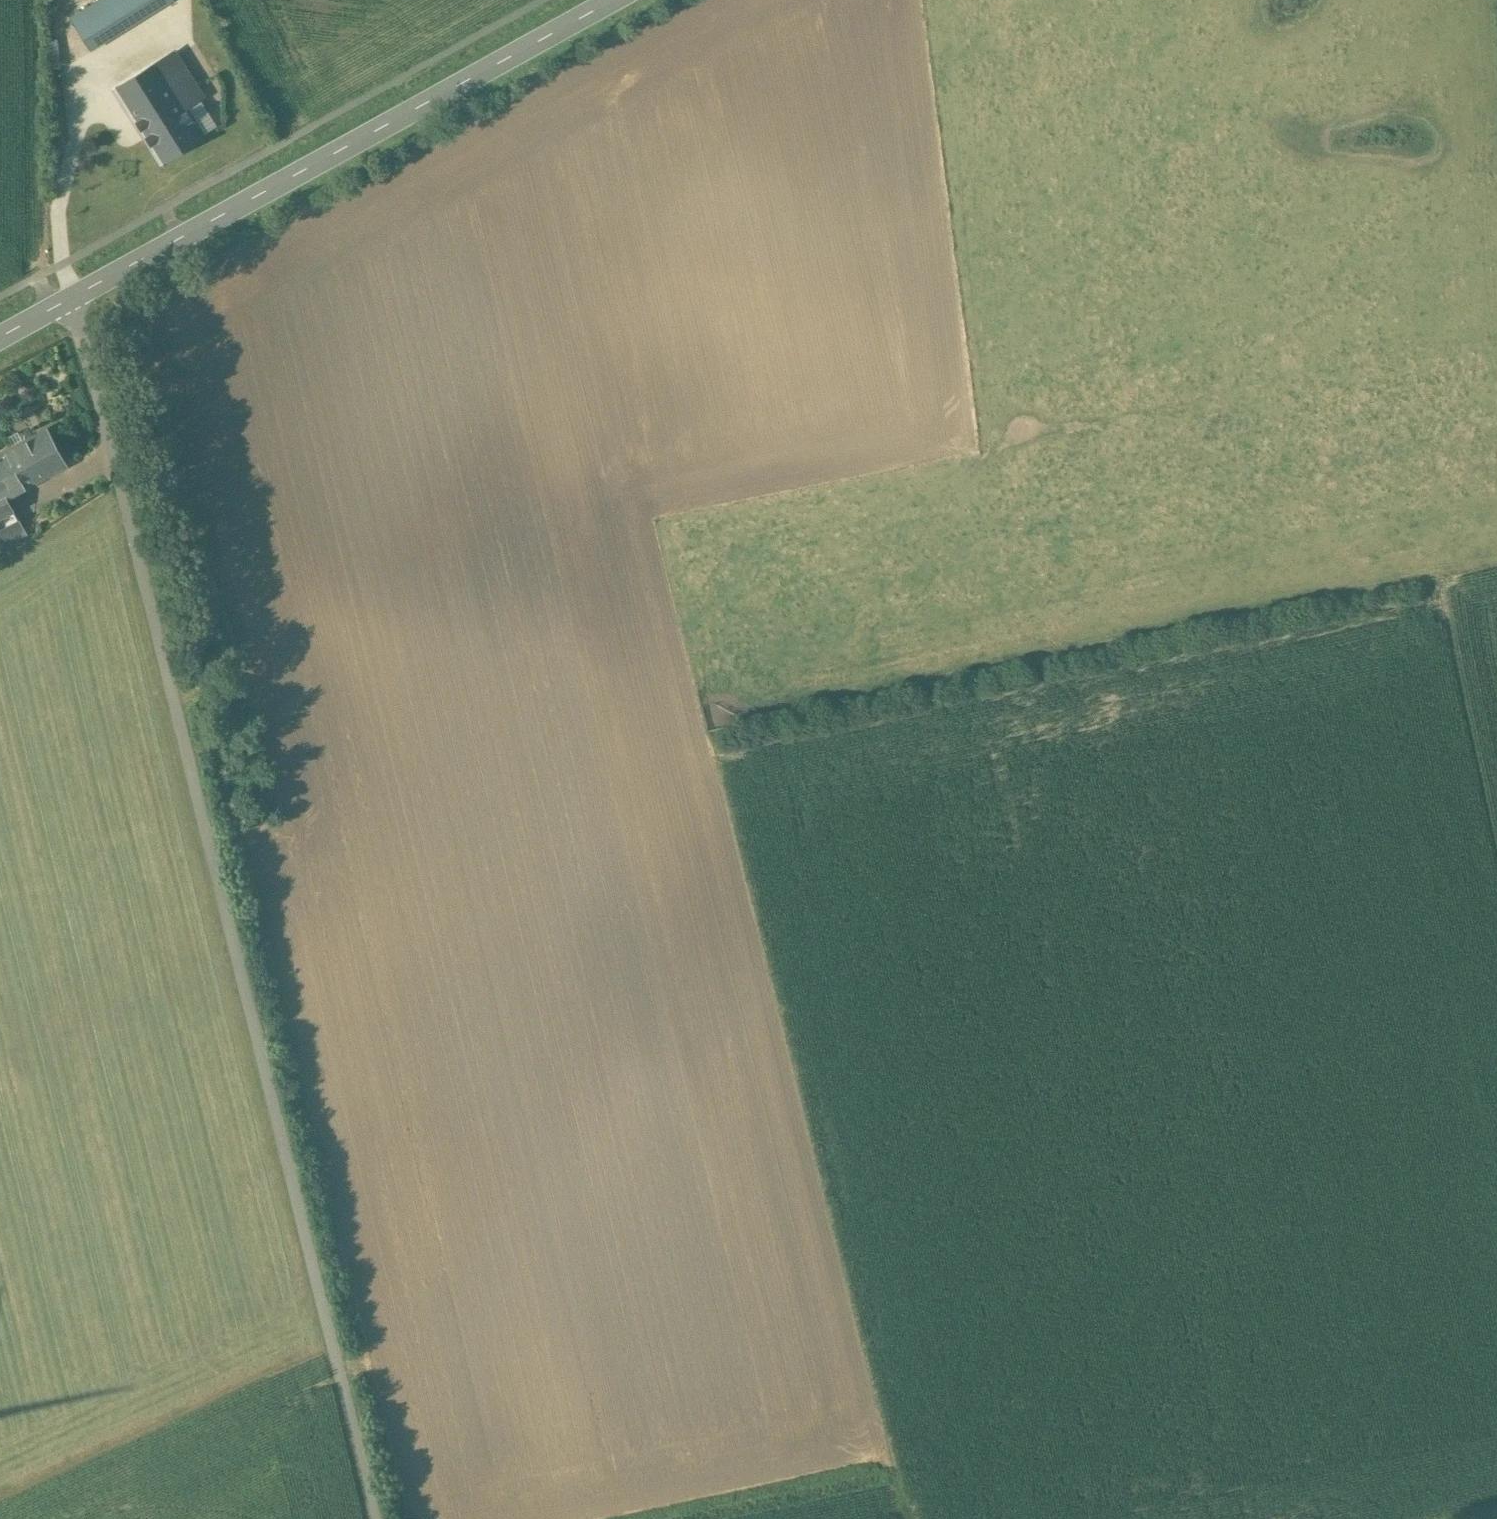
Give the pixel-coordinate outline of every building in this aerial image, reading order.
[(72,19),(91,49),(131,24),(117,0),(102,0),(72,19)] [(131,24),(170,0),(117,0),(131,24)] [(63,52),(56,56),(60,63),(67,58),(63,52)] [(202,96),(175,53),(157,64),(175,93),(184,107),(202,96)] [(157,64),(116,90),(134,118),(175,93),(157,64)] [(175,93),(134,118),(129,121),(132,126),(137,123),(161,161),(202,136),(184,107),(175,93)] [(0,455),(0,499),(5,496),(6,498),(66,465),(47,430),(0,455)] [(0,499),(0,530),(18,520),(6,498),(5,496),(0,499)]
